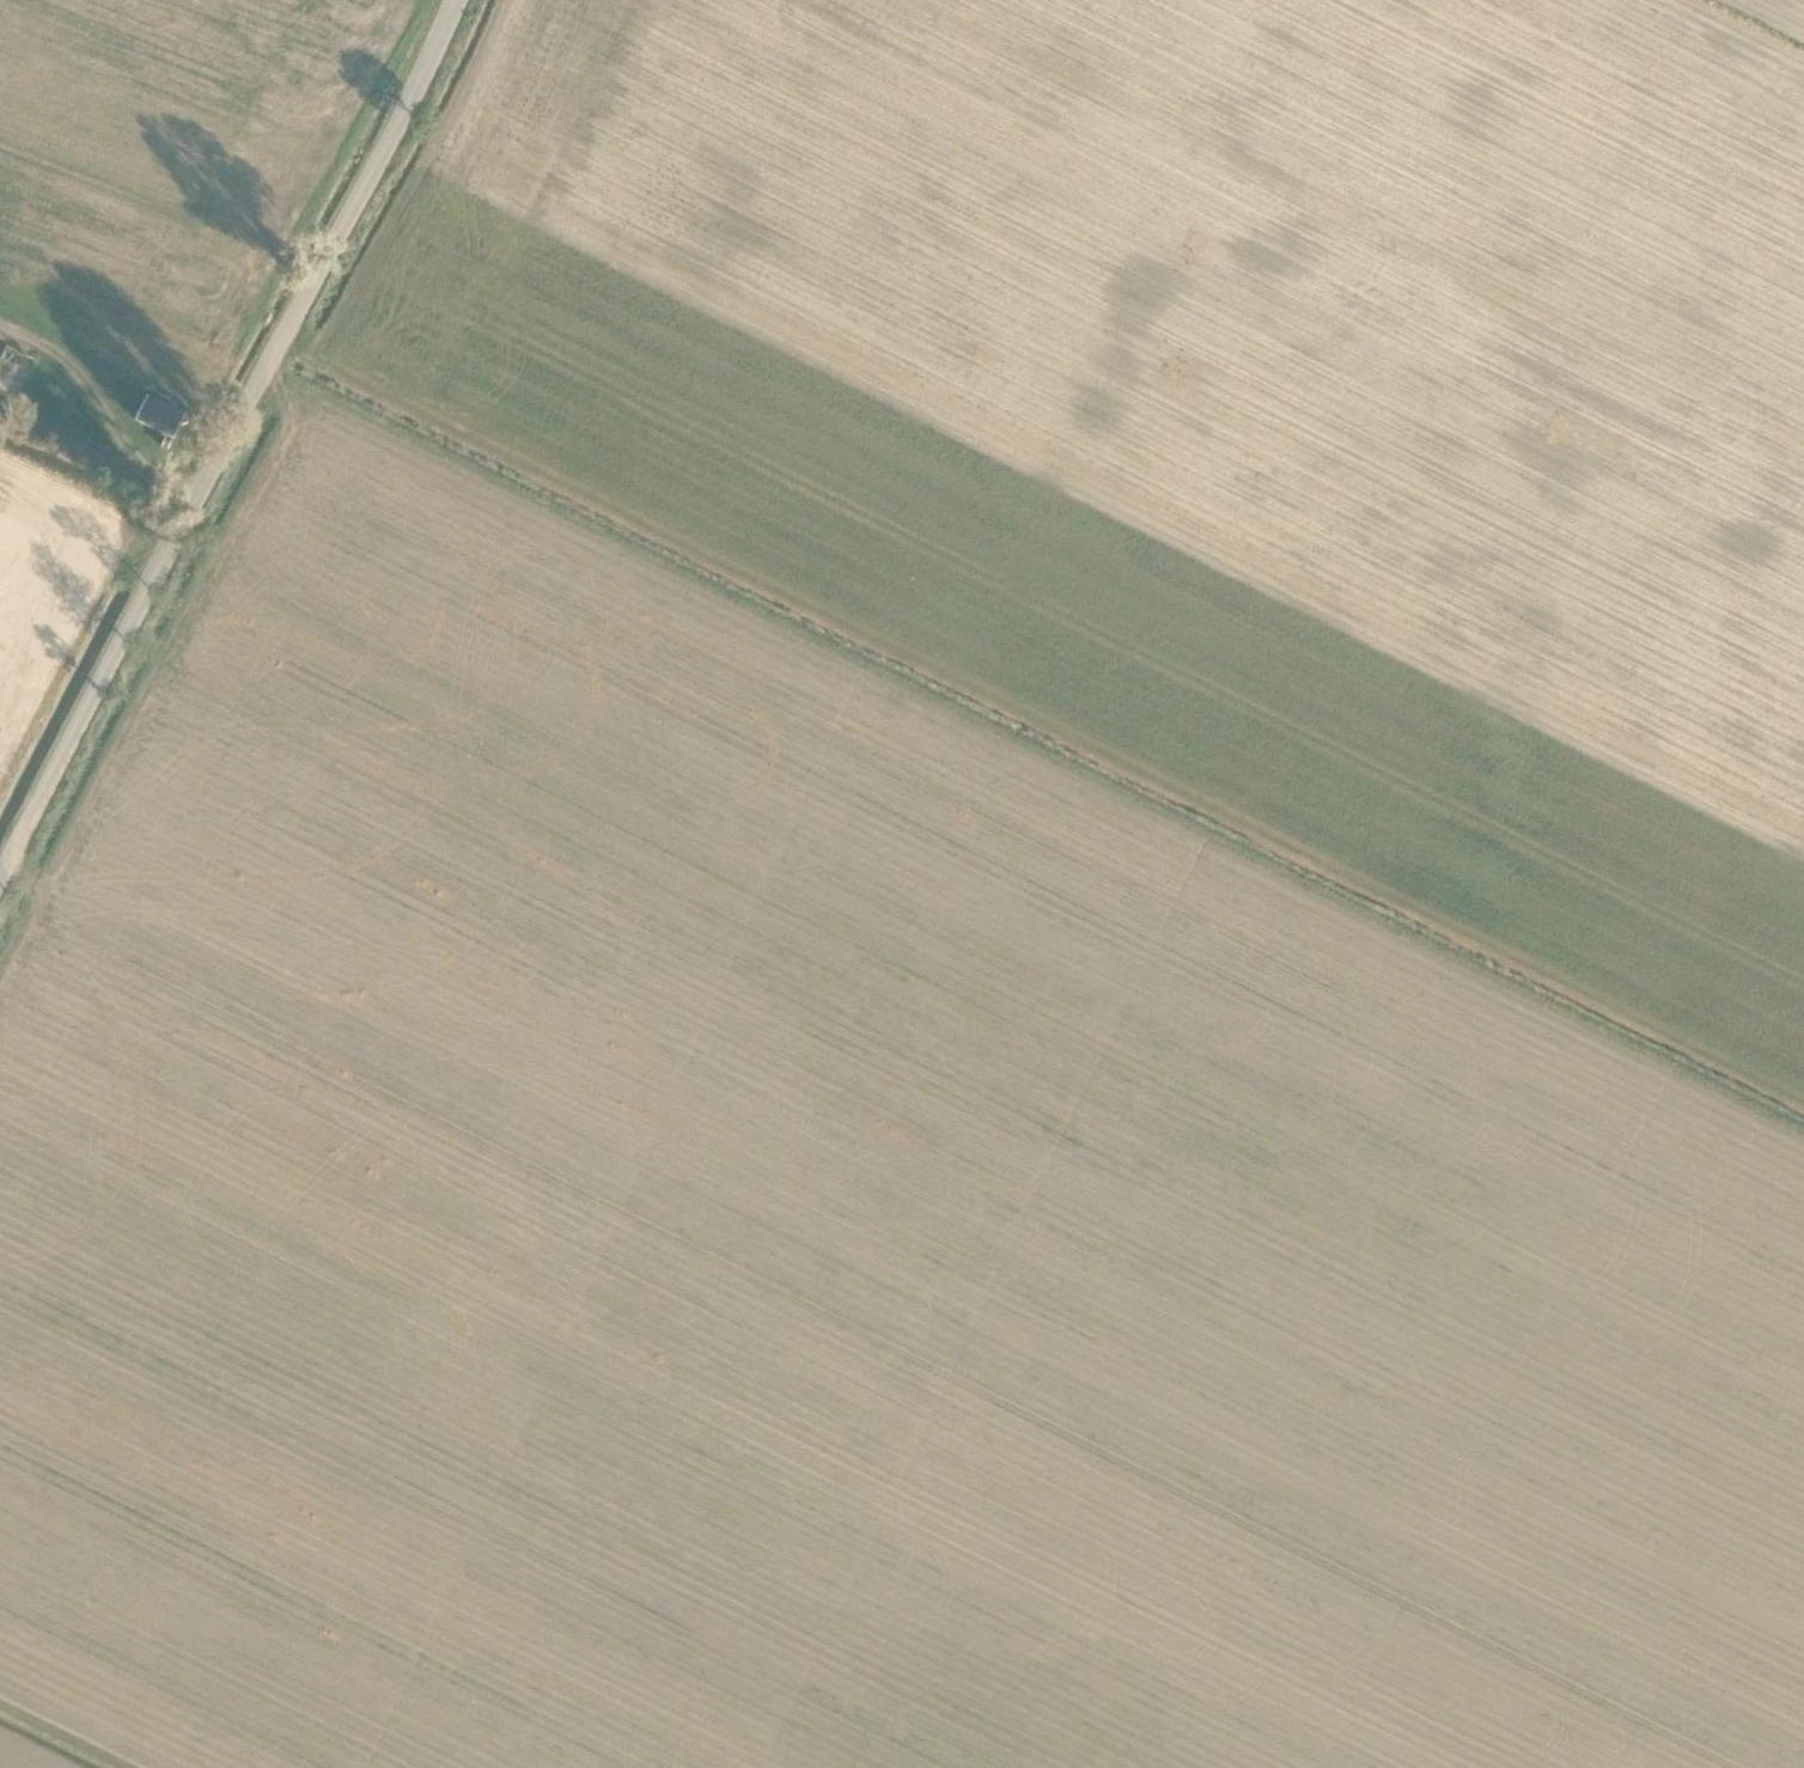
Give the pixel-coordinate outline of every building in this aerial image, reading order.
[(173,440),(185,415),(147,396),(135,421),(173,440)]
